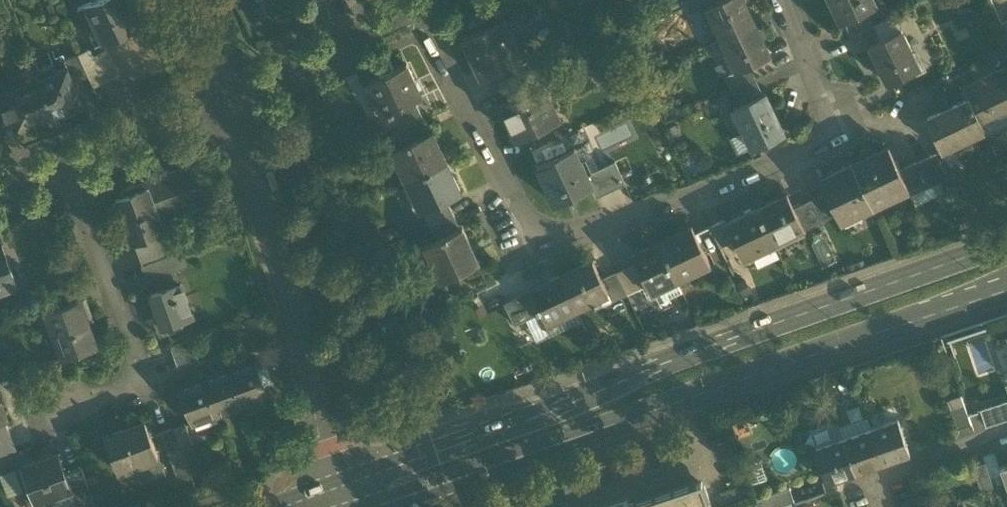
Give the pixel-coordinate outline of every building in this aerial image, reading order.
[(116,37),(124,33),(140,26),(128,0),(95,0),(78,8),(96,46),(116,37)] [(697,12),(708,7),(707,4),(716,0),(691,0),(697,12)] [(723,38),(755,23),(744,0),(716,0),(707,4),(708,7),(723,38)] [(875,0),(830,0),(841,22),(844,20),(866,10),(877,5),(875,0)] [(866,10),(844,20),(851,35),(873,24),(866,10)] [(894,14),(873,24),(879,37),(901,27),(894,14)] [(463,38),(482,77),(488,74),(511,63),(524,57),(515,38),(513,39),(503,18),(463,38)] [(770,55),(755,23),(723,38),(731,55),(725,58),(731,71),(732,73),(748,65),(770,55)] [(879,37),(873,24),(851,35),(858,50),(870,44),(869,42),(879,37)] [(870,44),(888,83),(920,68),(901,27),(879,37),(869,42),(870,44)] [(126,39),(124,33),(116,37),(119,42),(126,39)] [(107,51),(93,58),(89,49),(78,55),(89,76),(93,86),(118,75),(107,51)] [(68,66),(74,82),(89,76),(78,55),(66,60),(68,66)] [(368,82),(383,115),(390,112),(415,100),(422,97),(407,64),(394,70),(390,62),(377,68),(381,76),(368,82)] [(488,74),(498,94),(519,84),(517,78),(518,78),(511,63),(488,74)] [(37,71),(40,78),(55,115),(83,103),(74,82),(68,66),(56,71),(53,65),(37,71)] [(725,73),(734,91),(755,80),(748,65),(732,73),(731,71),(725,73)] [(941,151),(943,150),(984,131),(979,120),(1006,108),(1006,71),(1006,68),(962,88),(967,99),(926,118),(940,149),(941,151)] [(18,130),(55,115),(40,78),(3,93),(8,105),(2,107),(6,117),(12,115),(18,130)] [(761,94),(755,80),(734,91),(740,104),(761,94)] [(501,103),(517,139),(560,118),(543,83),(524,92),(502,102),(501,103)] [(524,92),(519,84),(498,94),(502,102),(524,92)] [(744,131),(751,147),(784,132),(765,92),(761,94),(740,104),(732,107),(744,131)] [(401,126),(402,128),(423,118),(415,100),(390,112),(391,113),(394,111),(401,126)] [(984,131),(987,136),(1006,127),(1006,108),(979,120),(984,131)] [(390,112),(383,115),(382,132),(389,131),(401,126),(394,111),(391,113),(390,112)] [(430,132),(423,118),(402,128),(408,142),(430,132)] [(392,150),(407,181),(447,163),(448,162),(432,131),(430,132),(408,142),(392,150)] [(751,147),(744,131),(731,137),(738,153),(751,147)] [(588,143),(575,149),(587,174),(600,168),(588,143)] [(868,156),(852,163),(873,207),(874,206),(875,207),(891,199),(909,190),(911,196),(918,192),(910,181),(903,167),(900,168),(889,146),(885,148),(884,147),(867,155),(868,156)] [(537,165),(555,203),(591,186),(592,185),(587,174),(575,149),(574,147),(537,165)] [(940,149),(914,162),(926,187),(937,182),(954,174),(943,150),(941,151),(940,149)] [(591,186),(596,196),(625,182),(615,161),(600,168),(587,174),(592,185),(591,186)] [(116,198),(133,243),(135,243),(160,234),(165,232),(160,219),(213,200),(199,162),(121,190),(123,195),(116,198)] [(926,188),(926,187),(914,162),(903,167),(910,181),(918,192),(926,188)] [(461,192),(447,163),(407,181),(421,211),(424,210),(447,199),(461,192)] [(840,223),(873,207),(852,163),(819,179),(826,192),(836,214),(840,223)] [(918,192),(911,196),(916,206),(942,194),(937,182),(926,187),(926,188),(918,192)] [(826,192),(812,199),(822,221),(836,214),(826,192)] [(787,194),(758,208),(776,244),(804,231),(804,230),(797,216),(793,208),(787,194)] [(424,211),(431,225),(454,214),(447,199),(424,210),(424,211)] [(807,228),(822,221),(812,199),(800,204),(804,212),(800,214),(807,228)] [(800,204),(793,208),(797,216),(800,214),(804,212),(800,204)] [(744,260),(776,244),(758,208),(726,223),(734,239),(744,260)] [(461,228),(454,214),(431,225),(437,239),(461,228)] [(804,230),(807,228),(800,214),(797,216),(804,230)] [(724,219),(710,226),(720,246),(734,239),(726,223),(724,219)] [(440,263),(447,279),(480,264),(463,227),(461,228),(437,239),(425,245),(435,266),(440,263)] [(692,227),(659,242),(677,280),(696,271),(695,269),(709,262),(692,227)] [(135,243),(143,265),(168,256),(160,234),(135,243)] [(826,265),(835,259),(824,239),(814,244),(826,265)] [(654,291),(677,280),(659,242),(642,250),(645,258),(636,262),(647,285),(651,293),(654,291)] [(1,290),(18,283),(2,244),(0,245),(0,286),(1,290)] [(632,255),(636,262),(645,258),(642,250),(632,255)] [(172,268),(173,269),(184,264),(180,252),(168,256),(172,268)] [(172,268),(168,256),(143,265),(148,278),(156,275),(155,275),(172,268)] [(593,261),(561,276),(576,309),(591,302),(595,309),(612,301),(602,279),(593,261)] [(636,262),(616,272),(627,294),(647,285),(636,262)] [(151,294),(164,328),(194,316),(181,283),(178,284),(173,269),(172,268),(155,275),(156,275),(161,290),(151,294)] [(612,301),(627,294),(616,272),(602,279),(612,301)] [(545,323),(576,309),(561,276),(530,291),(531,292),(540,313),(545,323)] [(683,292),(677,280),(654,291),(660,303),(663,305),(666,304),(669,302),(670,299),(683,292)] [(37,300),(42,314),(68,304),(63,290),(37,300)] [(531,292),(520,297),(530,318),(540,313),(531,292)] [(53,330),(63,357),(97,344),(89,321),(94,319),(86,297),(68,304),(42,314),(48,332),(53,330)] [(526,319),(530,318),(520,297),(506,303),(516,324),(526,319)] [(530,318),(526,319),(537,343),(582,321),(576,309),(545,323),(540,313),(530,318)] [(263,313),(245,319),(250,333),(267,326),(263,313)] [(170,345),(174,356),(195,348),(191,338),(170,345)] [(199,359),(195,348),(174,356),(178,367),(199,359)] [(269,396),(265,384),(259,369),(256,360),(230,369),(243,406),(269,396)] [(267,366),(259,369),(265,384),(272,381),(267,366)] [(218,415),(243,406),(230,369),(205,378),(218,415)] [(192,424),(218,415),(205,378),(179,388),(192,424)] [(947,402),(957,429),(971,423),(962,396),(947,402)] [(6,420),(8,419),(2,401),(0,402),(0,422),(6,420)] [(988,426),(1006,419),(1006,402),(983,410),(988,426)] [(844,438),(871,428),(867,416),(840,425),(844,438)] [(844,438),(840,425),(838,419),(810,429),(816,447),(844,438)] [(897,419),(871,428),(883,463),(909,453),(897,419)] [(17,450),(6,420),(0,422),(0,457),(17,450)] [(119,471),(136,465),(138,464),(137,460),(157,452),(151,435),(146,421),(124,429),(124,428),(106,435),(106,436),(119,471)] [(174,426),(182,448),(193,444),(185,423),(174,426)] [(161,431),(169,453),(182,448),(174,426),(161,431)] [(856,472),(883,463),(871,428),(844,438),(856,472)] [(835,480),(856,472),(844,438),(816,447),(828,482),(835,480)] [(200,465),(193,444),(182,448),(189,468),(200,465)] [(189,468),(182,448),(169,453),(179,480),(192,475),(189,468)] [(982,455),(985,463),(991,479),(1002,475),(999,468),(993,451),(982,455)] [(24,490),(30,506),(70,491),(73,489),(66,471),(60,452),(22,466),(30,488),(24,490)] [(165,472),(157,452),(137,460),(138,464),(136,465),(142,481),(165,472)] [(768,479),(761,459),(744,465),(752,485),(768,479)] [(994,486),(993,483),(991,479),(985,463),(973,467),(981,491),(994,486)] [(75,506),(96,506),(81,465),(66,471),(73,489),(70,491),(75,506)] [(8,496),(24,490),(30,488),(22,466),(0,474),(8,496)] [(702,478),(689,483),(692,490),(641,506),(712,506),(702,478)] [(689,483),(629,503),(630,506),(641,506),(692,490),(689,483)] [(773,506),(776,506),(794,501),(789,488),(769,495),(773,506)] [(755,506),(773,506),(769,495),(753,500),(755,506)]
